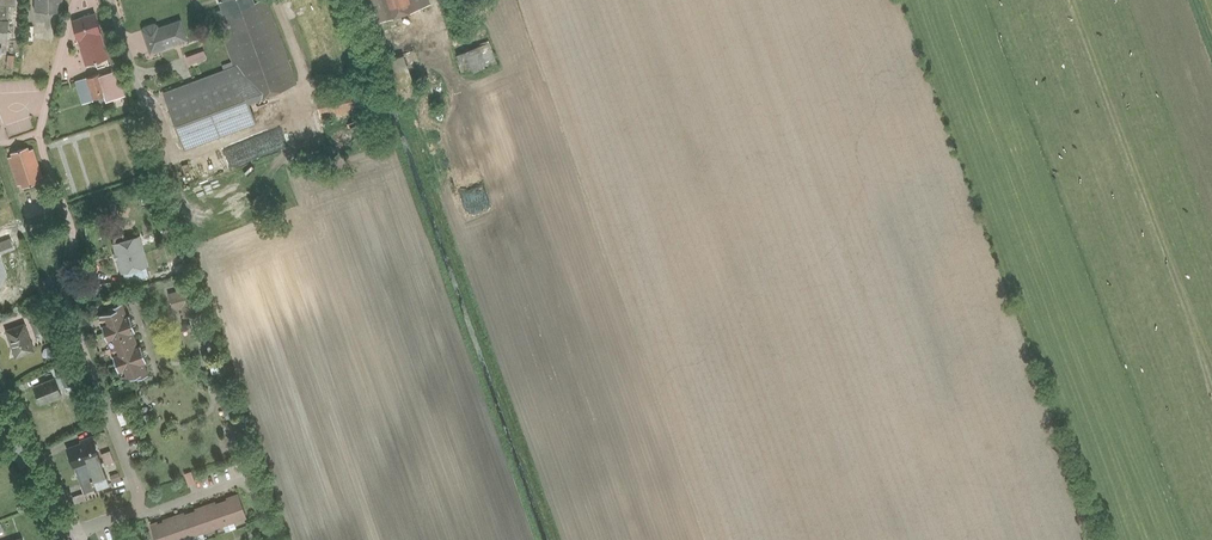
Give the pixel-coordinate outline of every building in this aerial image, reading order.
[(9,40),(11,3),(16,3),(17,0),(0,0),(0,40),(9,40)] [(66,0),(37,0),(37,9),(66,9),(66,0)] [(252,0),(218,0),(221,7),(213,10),(233,62),(161,90),(184,150),(257,122),(249,101),(297,83),(265,0),(264,0),(253,4),(252,0)] [(293,8),(308,5),(306,0),(291,0),(293,8)] [(374,24),(433,2),(432,0),(365,0),(374,24)] [(111,56),(96,11),(71,20),(87,65),(111,56)] [(189,39),(181,16),(160,24),(154,20),(143,23),(143,29),(151,52),(189,39)] [(457,50),(462,71),(497,64),(493,42),(457,50)] [(190,63),(208,56),(205,48),(187,55),(190,63)] [(404,53),(390,58),(397,77),(411,72),(404,53)] [(119,67),(76,79),(83,102),(104,96),(105,101),(127,95),(119,67)] [(29,82),(36,82),(36,79),(19,79),(19,88),(29,88),(29,82)] [(317,97),(322,119),(362,110),(358,88),(317,97)] [(29,146),(12,152),(13,155),(8,157),(18,184),(22,183),(23,187),(41,180),(40,176),(44,175),(34,147),(30,149),(29,146)] [(0,233),(0,249),(13,245),(10,237),(19,235),(16,227),(0,233)] [(150,264),(141,234),(112,243),(121,273),(150,264)] [(184,284),(167,291),(175,310),(192,303),(184,284)] [(150,374),(123,302),(114,306),(116,311),(100,316),(124,379),(134,376),(135,379),(150,374)] [(36,351),(25,321),(6,328),(16,358),(36,351)] [(65,394),(57,376),(34,385),(42,404),(65,394)] [(119,415),(122,423),(130,421),(127,412),(119,415)] [(112,482),(97,440),(69,450),(85,492),(112,482)] [(111,449),(103,452),(106,463),(115,460),(111,449)] [(192,470),(185,472),(189,483),(196,480),(192,470)] [(249,517),(240,491),(152,523),(158,539),(185,539),(249,517)] [(76,501),(86,497),(84,492),(74,496),(76,501)]
